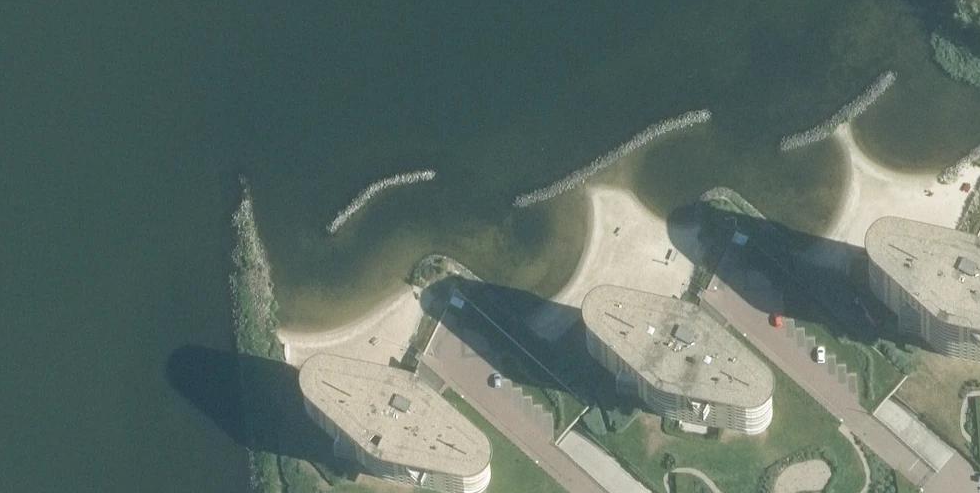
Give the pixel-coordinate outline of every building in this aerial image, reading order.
[(730,243),(730,244),(743,249),(748,239),(735,233),(730,243)] [(967,275),(894,261),(892,261),(888,261),(884,261),(881,262),(880,263),(877,265),(876,266),(874,268),(872,270),(871,272),(870,274),(870,275),(869,277),(869,279),(868,282),(869,285),(869,286),(869,288),(870,290),(871,292),(872,295),(874,297),(875,298),(934,350),(938,352),(941,355),(944,356),(947,357),(953,359),(979,364),(979,263),(972,279),(968,276),(967,275)] [(448,305),(449,305),(461,311),(464,304),(452,297),(448,305)] [(686,337),(685,337),(612,322),(610,322),(608,322),(606,322),(604,322),(602,323),(600,323),(598,324),(595,326),(594,327),(592,329),(590,331),(590,332),(588,335),(587,339),(587,340),(586,343),(586,344),(587,347),(587,349),(587,350),(588,352),(589,354),(590,356),(591,357),(593,359),(651,410),(653,412),(656,414),(660,416),(662,417),(666,419),(671,420),(745,435),(749,435),(752,435),(755,435),(759,433),(760,433),(762,431),(764,430),(766,428),(767,427),(769,424),(770,421),(771,418),(771,417),(771,415),(771,412),(771,410),(770,406),(769,404),(768,401),(766,399),(764,397),(708,348),(707,348),(706,347),(720,331),(703,317),(708,308),(707,307),(690,340),(685,337),(686,337)] [(403,398),(330,384),(326,383),(324,383),(321,384),(318,385),(316,385),(314,387),(312,388),(311,389),(310,391),(308,393),(307,395),(305,398),(305,399),(305,401),(304,403),(304,405),(304,407),(305,409),(305,411),(306,413),(307,416),(308,417),(310,419),(311,421),(369,472),(371,474),(373,475),(377,477),(380,479),(384,480),(389,481),(447,492),(480,492),(482,491),(485,488),(486,487),(487,485),(488,482),(489,480),(489,479),(489,476),(489,474),(489,471),(488,469),(488,468),(488,467),(487,465),(485,463),(484,461),(482,459),(426,409),(425,410),(424,408),(438,392),(421,378),(426,369),(425,368),(408,401),(403,399),(403,398)]
